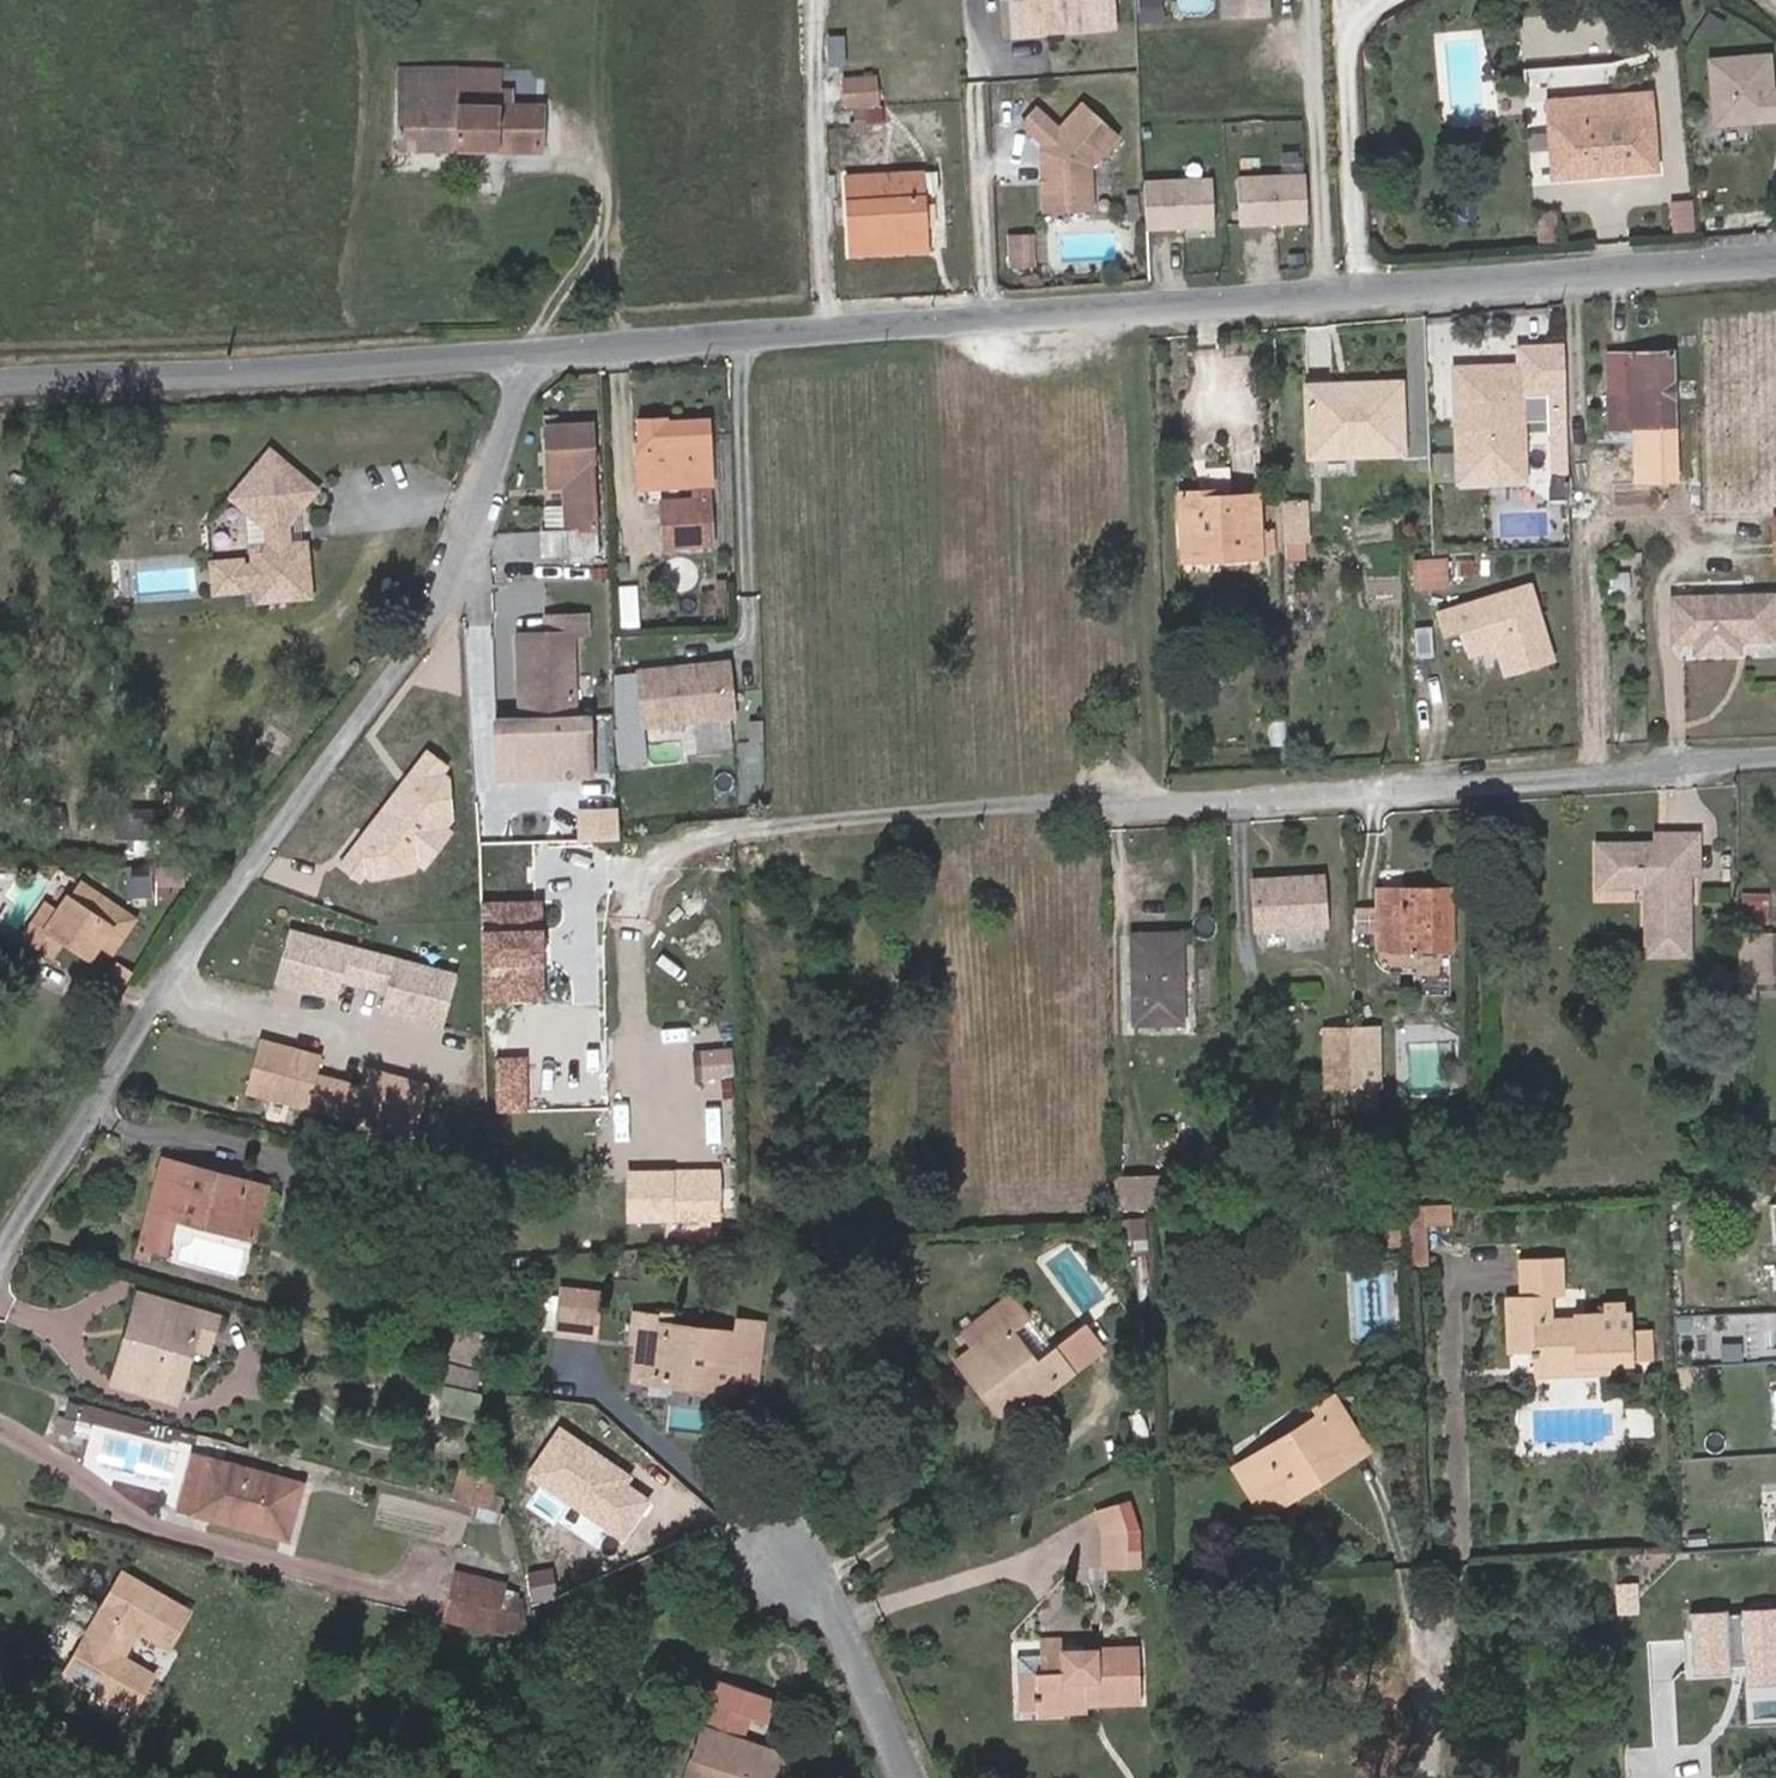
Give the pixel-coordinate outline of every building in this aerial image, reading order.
[(1110,0),(1015,0),(1018,32),(1112,25),(1110,0)] [(1222,15),(1267,13),(1267,0),(1222,0),(1222,15)] [(1708,59),(1714,126),(1775,121),(1775,89),(1772,89),(1769,53),(1708,59)] [(1529,67),(1531,87),(1607,80),(1605,59),(1529,67)] [(510,105),(510,90),(500,91),(500,68),(396,69),(396,150),(456,151),(456,149),(540,151),(541,105),(510,105)] [(1511,94),(1519,82),(1506,74),(1498,85),(1511,94)] [(883,103),(880,77),(843,80),(845,106),(883,103)] [(1655,170),(1649,92),(1546,100),(1552,178),(1655,170)] [(1090,166),(1117,137),(1080,105),(1058,128),(1036,108),(1022,124),(1044,144),(1040,148),(1043,210),(1091,208),(1090,166)] [(883,124),(883,106),(865,108),(866,120),(866,126),(868,125),(883,124)] [(868,135),(868,125),(866,126),(866,120),(849,121),(850,137),(868,135)] [(938,192),(936,171),(922,172),(923,193),(938,192)] [(926,250),(923,193),(922,172),(845,176),(851,254),(926,250)] [(1307,221),(1305,176),(1236,179),(1238,224),(1307,221)] [(1213,225),(1211,180),(1143,183),(1145,228),(1213,225)] [(1690,202),(1670,203),(1672,233),(1692,231),(1690,202)] [(1032,264),(1031,236),(1010,236),(1011,265),(1032,264)] [(1453,368),(1456,451),(1479,451),(1480,480),(1523,479),(1520,392),(1544,391),(1552,391),(1552,399),(1564,399),(1562,345),(1517,347),(1518,365),(1518,383),(1484,384),(1483,366),(1453,368)] [(1674,480),(1671,352),(1605,355),(1607,430),(1635,430),(1636,481),(1674,480)] [(1483,366),(1484,384),(1518,383),(1518,365),(1483,366)] [(1408,453),(1405,384),(1306,388),(1310,457),(1408,453)] [(1552,391),(1544,391),(1545,416),(1565,415),(1564,399),(1552,399),(1552,391)] [(1565,415),(1545,416),(1546,433),(1554,433),(1565,432),(1565,415)] [(638,487),(710,483),(707,419),(664,422),(664,419),(638,420),(640,445),(636,445),(638,487)] [(596,531),(591,423),(545,425),(548,487),(563,486),(565,529),(542,530),(543,556),(596,553),(596,531)] [(1565,432),(1554,433),(1555,467),(1566,467),(1565,432)] [(267,449),(229,495),(264,524),(266,542),(250,544),(252,565),(253,577),(255,597),(308,591),(303,539),(286,541),(284,523),(314,487),(267,449)] [(1480,480),(1479,451),(1456,451),(1457,481),(1480,480)] [(1566,467),(1555,467),(1555,478),(1567,477),(1566,467)] [(1567,477),(1555,478),(1550,489),(1550,496),(1568,496),(1567,477)] [(1603,491),(1603,477),(1589,477),(1589,490),(1603,491)] [(1617,491),(1616,477),(1605,477),(1603,477),(1603,491),(1617,491)] [(1490,494),(1525,494),(1525,482),(1490,482),(1490,494)] [(1259,530),(1257,495),(1225,496),(1216,496),(1215,491),(1179,493),(1182,553),(1220,551),(1221,558),(1260,556),(1260,555),(1275,554),(1273,529),(1259,530)] [(1257,495),(1259,530),(1273,529),(1272,494),(1257,495)] [(708,498),(687,499),(689,543),(710,542),(708,498)] [(689,543),(687,499),(660,501),(662,545),(689,543)] [(1302,502),(1280,503),(1282,543),(1304,542),(1302,502)] [(1221,558),(1220,551),(1182,553),(1182,560),(1221,558)] [(253,577),(252,565),(240,566),(239,557),(210,560),(213,589),(242,587),(242,577),(253,577)] [(1444,561),(1414,562),(1415,587),(1445,585),(1444,561)] [(1627,592),(1627,574),(1609,575),(1610,592),(1627,592)] [(1527,588),(1435,614),(1440,633),(1457,628),(1464,652),(1487,645),(1498,652),(1505,675),(1530,668),(1534,682),(1553,676),(1527,588)] [(1774,639),(1773,594),(1672,598),(1672,642),(1694,641),(1694,653),(1739,652),(1738,640),(1774,639)] [(585,615),(544,617),(545,634),(517,635),(521,717),(573,714),(569,634),(585,633),(585,615)] [(640,664),(648,717),(738,704),(730,651),(640,664)] [(598,773),(595,714),(573,714),(521,717),(503,718),(505,778),(598,773)] [(647,826),(646,798),(637,799),(619,800),(619,825),(647,826)] [(1356,848),(1356,834),(1347,834),(1348,849),(1356,848)] [(1697,871),(1696,835),(1656,835),(1656,844),(1610,844),(1610,885),(1645,885),(1646,954),(1687,954),(1687,872),(1697,871)] [(1610,885),(1610,844),(1598,844),(1598,885),(1610,885)] [(157,890),(158,860),(134,860),(133,890),(157,890)] [(1324,924),(1322,877),(1253,882),(1256,928),(1324,924)] [(122,935),(134,918),(81,883),(60,914),(45,903),(23,935),(55,957),(65,941),(86,956),(97,941),(107,925),(122,935)] [(1450,948),(1449,887),(1378,889),(1378,908),(1379,932),(1379,948),(1450,948)] [(1768,925),(1768,893),(1741,893),(1741,924),(1768,925)] [(131,914),(137,905),(125,897),(119,906),(131,914)] [(541,903),(479,904),(480,913),(528,912),(529,967),(535,967),(535,994),(483,995),(483,1001),(543,1000),(541,903)] [(1379,932),(1378,908),(1354,908),(1354,933),(1379,932)] [(528,912),(480,913),(483,995),(535,994),(535,967),(529,967),(528,912)] [(112,951),(122,935),(107,925),(97,941),(112,951)] [(324,996),(329,976),(349,982),(357,950),(276,928),(263,979),(324,996)] [(1771,981),(1771,933),(1737,932),(1737,982),(1739,982),(1754,982),(1771,981)] [(1181,1022),(1179,933),(1132,935),(1134,1023),(1181,1022)] [(76,971),(86,956),(65,941),(55,957),(76,971)] [(425,1023),(438,972),(357,950),(349,982),(368,987),(363,1006),(425,1023)] [(1754,999),(1754,982),(1739,982),(1738,999),(1754,999)] [(1377,1086),(1376,1028),(1351,1029),(1352,1086),(1377,1086)] [(1352,1086),(1351,1029),(1325,1029),(1326,1087),(1352,1086)] [(314,1111),(323,1079),(303,1074),(308,1055),(247,1038),(233,1089),(314,1111)] [(732,1074),(729,1050),(703,1052),(705,1075),(732,1074)] [(497,1052),(498,1106),(528,1106),(528,1051),(497,1052)] [(395,1132),(409,1082),(347,1065),(342,1084),(323,1079),(314,1111),(395,1132)] [(1378,1106),(1377,1086),(1352,1086),(1353,1108),(1378,1106)] [(1774,1127),(1761,1142),(1775,1156),(1775,1129),(1774,1127)] [(252,1238),(266,1188),(161,1159),(148,1210),(171,1216),(252,1238)] [(671,1181),(720,1180),(720,1171),(671,1172),(671,1181)] [(671,1172),(628,1173),(628,1219),(699,1218),(699,1226),(712,1226),(711,1218),(721,1218),(720,1180),(671,1181),(671,1172)] [(1158,1208),(1158,1178),(1115,1179),(1116,1211),(1159,1209),(1158,1208)] [(1180,1207),(1178,1178),(1158,1178),(1158,1208),(1180,1207)] [(1426,1265),(1424,1205),(1409,1206),(1411,1266),(1426,1265)] [(1402,1245),(1401,1207),(1387,1207),(1388,1245),(1402,1245)] [(161,1251),(171,1216),(148,1210),(135,1256),(148,1259),(151,1248),(161,1251)] [(1116,1222),(1116,1219),(1105,1219),(1105,1231),(1116,1230),(1116,1222)] [(1146,1253),(1143,1219),(1116,1222),(1116,1230),(1116,1242),(1129,1240),(1130,1254),(1137,1253),(1146,1253)] [(1148,1278),(1146,1253),(1137,1253),(1139,1278),(1148,1278)] [(1650,1361),(1648,1329),(1632,1330),(1631,1312),(1624,1313),(1624,1303),(1602,1304),(1603,1314),(1572,1315),(1572,1318),(1550,1319),(1549,1296),(1562,1295),(1561,1256),(1520,1259),(1522,1295),(1506,1297),(1509,1353),(1531,1351),(1532,1366),(1607,1363),(1650,1361)] [(1013,1413),(1084,1358),(1068,1337),(1036,1363),(1009,1330),(1044,1302),(1028,1281),(964,1331),(978,1349),(969,1355),(983,1374),(988,1371),(1003,1390),(998,1393),(1013,1413)] [(556,1333),(561,1288),(543,1285),(538,1330),(556,1333)] [(593,1338),(600,1293),(561,1288),(556,1333),(593,1338)] [(203,1338),(210,1318),(137,1297),(130,1324),(141,1327),(127,1376),(167,1388),(185,1340),(187,1333),(203,1338)] [(667,1324),(668,1312),(656,1311),(655,1316),(655,1323),(667,1324)] [(756,1380),(763,1323),(737,1319),(735,1333),(667,1324),(655,1323),(655,1316),(634,1314),(631,1341),(636,1342),(655,1344),(651,1378),(730,1388),(731,1377),(756,1380)] [(478,1334),(411,1315),(404,1342),(471,1362),(478,1334)] [(127,1376),(141,1327),(130,1324),(114,1379),(165,1394),(167,1388),(127,1376)] [(1068,1337),(1084,1358),(1100,1345),(1084,1324),(1068,1337)] [(200,1346),(203,1338),(187,1333),(185,1340),(200,1346)] [(651,1378),(655,1344),(636,1342),(632,1375),(651,1378)] [(473,1390),(479,1371),(424,1355),(416,1382),(444,1390),(446,1383),(473,1390)] [(983,1374),(969,1355),(959,1363),(1003,1420),(1013,1413),(998,1393),(1003,1390),(988,1371),(983,1374)] [(1607,1371),(1607,1363),(1532,1366),(1533,1374),(1607,1371)] [(473,1421),(481,1392),(473,1390),(446,1383),(444,1390),(439,1411),(473,1421)] [(1342,1455),(1362,1442),(1333,1396),(1313,1409),(1318,1416),(1234,1468),(1259,1506),(1310,1474),(1314,1482),(1346,1463),(1342,1455)] [(1403,1421),(1403,1407),(1390,1408),(1391,1421),(1403,1421)] [(69,1437),(74,1419),(59,1415),(54,1433),(69,1437)] [(1346,1463),(1367,1450),(1362,1442),(1342,1455),(1346,1463)] [(206,1466),(207,1462),(191,1458),(177,1508),(193,1512),(206,1466)] [(488,1508),(498,1472),(461,1464),(452,1498),(488,1508)] [(285,1537),(298,1491),(206,1466),(193,1512),(285,1537)] [(1314,1482),(1310,1474),(1259,1506),(1263,1514),(1314,1482)] [(1137,1531),(1127,1500),(1096,1510),(1106,1534),(1137,1531)] [(1139,1565),(1137,1531),(1106,1534),(1105,1565),(1139,1565)] [(188,1611),(122,1573),(65,1671),(130,1711),(150,1676),(119,1658),(135,1629),(167,1648),(188,1611)] [(491,1633),(503,1586),(456,1573),(444,1621),(491,1633)] [(1691,1607),(1693,1674),(1747,1672),(1747,1679),(1775,1677),(1775,1604),(1691,1607)] [(1062,1649),(1061,1635),(1040,1636),(1040,1654),(1062,1653),(1062,1649)] [(1141,1696),(1138,1647),(1062,1649),(1062,1653),(1063,1671),(1035,1673),(1037,1710),(1037,1713),(1087,1711),(1086,1704),(1100,1704),(1100,1698),(1141,1696)] [(1063,1671),(1062,1653),(1040,1654),(1016,1656),(1017,1673),(1035,1673),(1063,1671)] [(1037,1710),(1035,1673),(1017,1673),(1018,1711),(1037,1710)] [(780,1752),(742,1740),(749,1720),(766,1725),(774,1700),(716,1681),(709,1700),(702,1723),(710,1726),(699,1761),(690,1758),(683,1777),(730,1777),(732,1772),(751,1777),(772,1777),(780,1752)] [(699,1761),(710,1726),(702,1723),(690,1758),(699,1761)]
